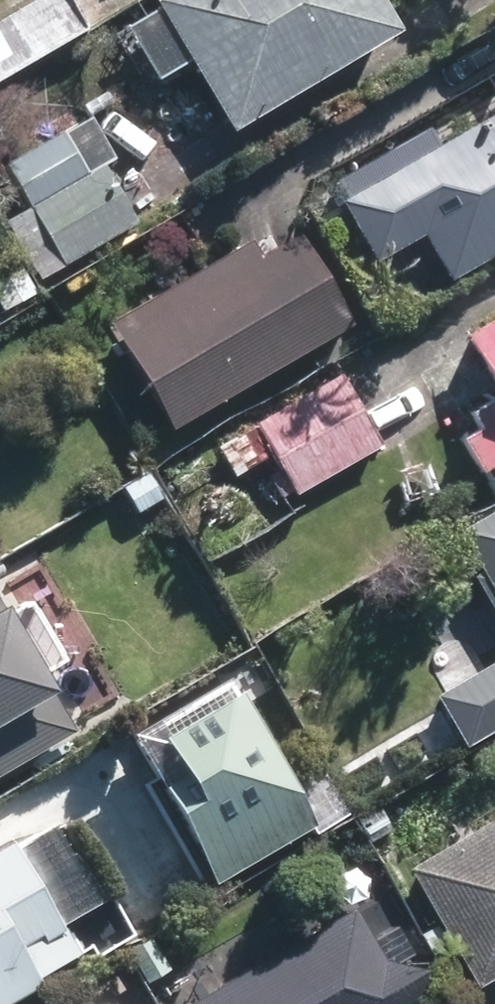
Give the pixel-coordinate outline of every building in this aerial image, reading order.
[(134,3),(204,132),(374,41),(352,0),(139,0),(134,3)] [(332,201),(395,302),(494,239),(494,153),(471,114),(332,201)] [(105,157),(2,219),(32,268),(135,206),(105,157)] [(163,428),(341,326),(290,237),(253,258),(244,242),(103,322),(163,428)] [(0,277),(0,311),(34,291),(19,266),(0,277)] [(456,336),(491,396),(463,413),(474,431),(457,439),(476,474),(494,463),(494,314),(456,336)] [(291,497),(376,447),(333,374),(248,424),(249,427),(213,448),(229,475),(265,454),(291,497)] [(452,533),(475,571),(467,576),(494,622),(494,507),(452,533)] [(67,734),(35,681),(28,686),(0,640),(0,774),(67,734)] [(494,729),(494,659),(432,696),(462,749),(494,729)] [(215,870),(310,817),(229,672),(134,725),(215,870)] [(402,869),(471,988),(494,974),(494,815),(402,869)] [(5,835),(0,838),(0,1002),(38,979),(34,970),(71,949),(77,958),(138,922),(119,889),(57,925),(5,835)] [(185,1003),(420,1003),(428,1000),(405,961),(385,972),(350,910),(185,1003)] [(169,971),(148,940),(125,953),(145,986),(169,971)]
